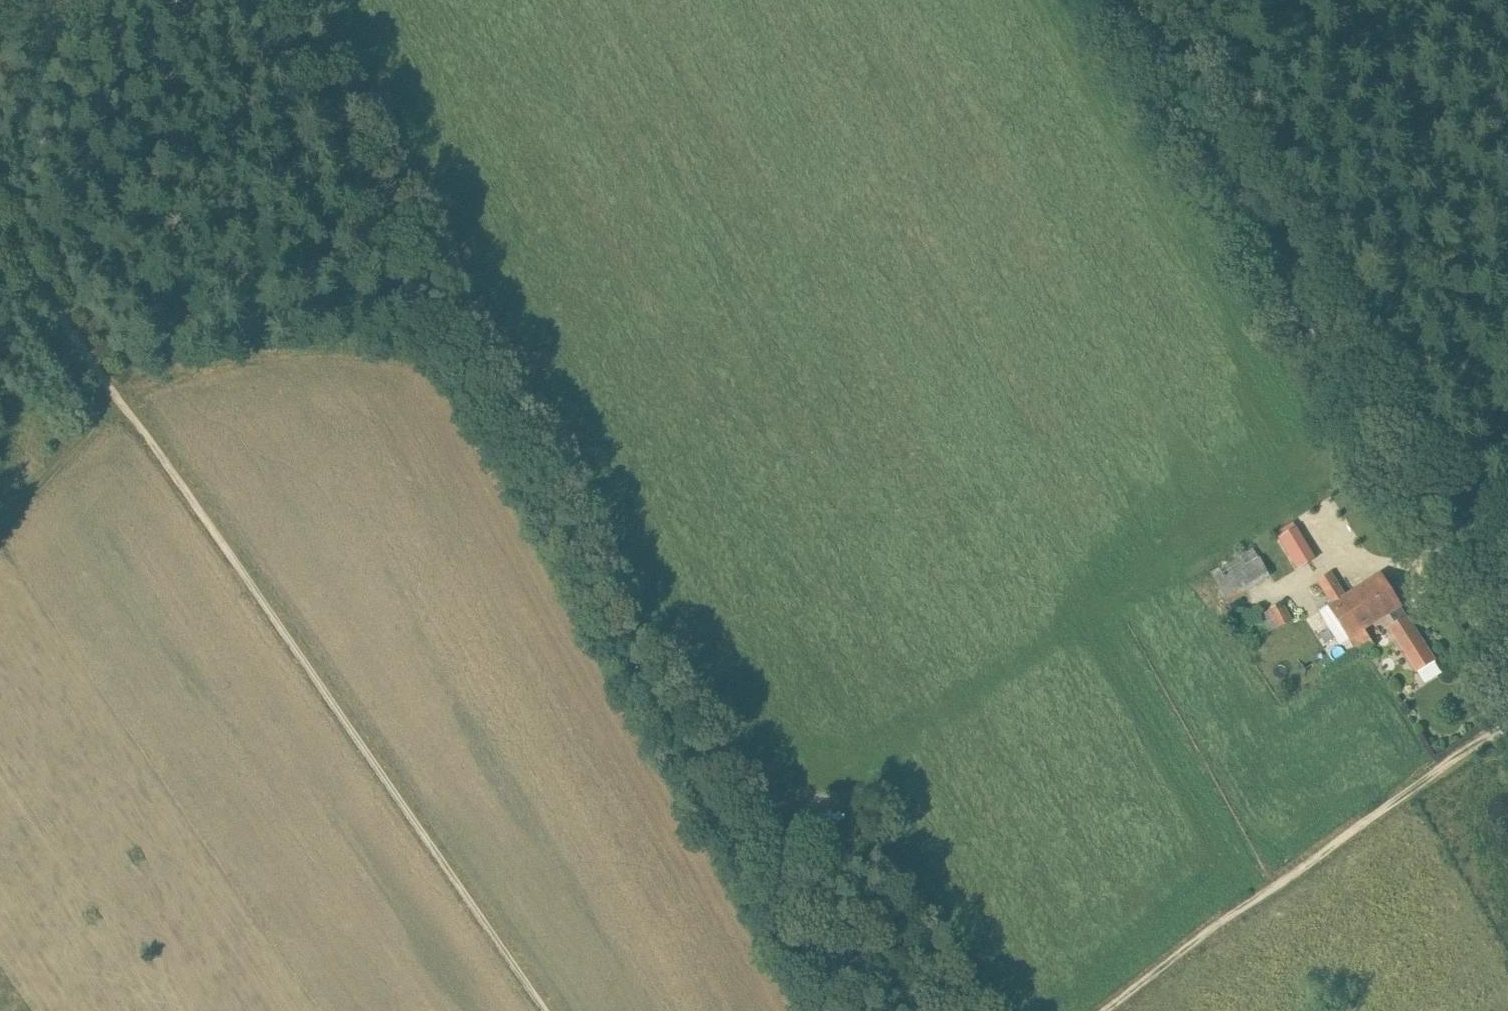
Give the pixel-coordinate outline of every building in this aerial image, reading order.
[(1212,573),(1230,599),(1272,571),(1255,545),(1212,573)] [(1310,548),(1292,558),(1299,569),(1316,558),(1310,548)] [(1375,622),(1355,590),(1347,595),(1332,572),(1318,580),(1332,603),(1318,611),(1341,647),(1352,639),(1351,638),(1365,629),(1375,622)] [(1388,628),(1418,672),(1437,661),(1408,616),(1407,616),(1401,606),(1381,574),(1355,590),(1375,622),(1389,613),(1395,623),(1388,628)] [(1285,603),(1260,615),(1268,632),(1293,621),(1285,603)] [(1361,654),(1376,645),(1365,629),(1351,638),(1352,639),(1361,654)]
